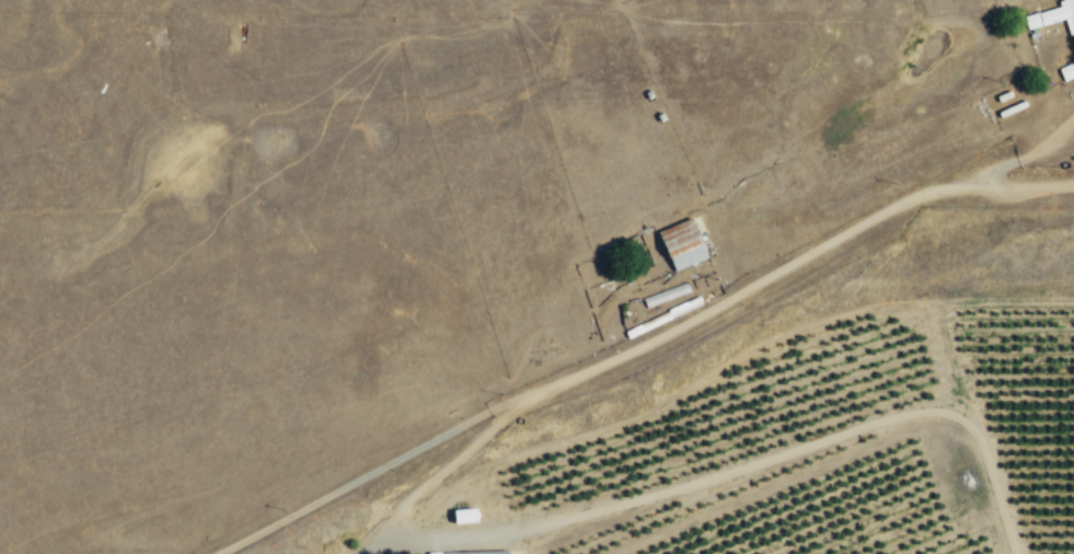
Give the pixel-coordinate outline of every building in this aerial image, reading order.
[(1059,1),(1061,0),(1073,0),(1073,35),(1070,36),(1064,19),(1027,28),(1024,15),(1040,10),(1040,12),(1060,5),(1059,1)] [(708,256),(693,218),(670,227),(659,231),(670,255),(677,268),(677,270),(708,256)] [(692,290),(689,280),(644,298),(649,308),(692,290)] [(701,304),(630,338),(628,336),(626,331),(723,285),(724,287),(726,293),(701,304)] [(455,509),(456,524),(479,523),(478,508),(455,509)]
